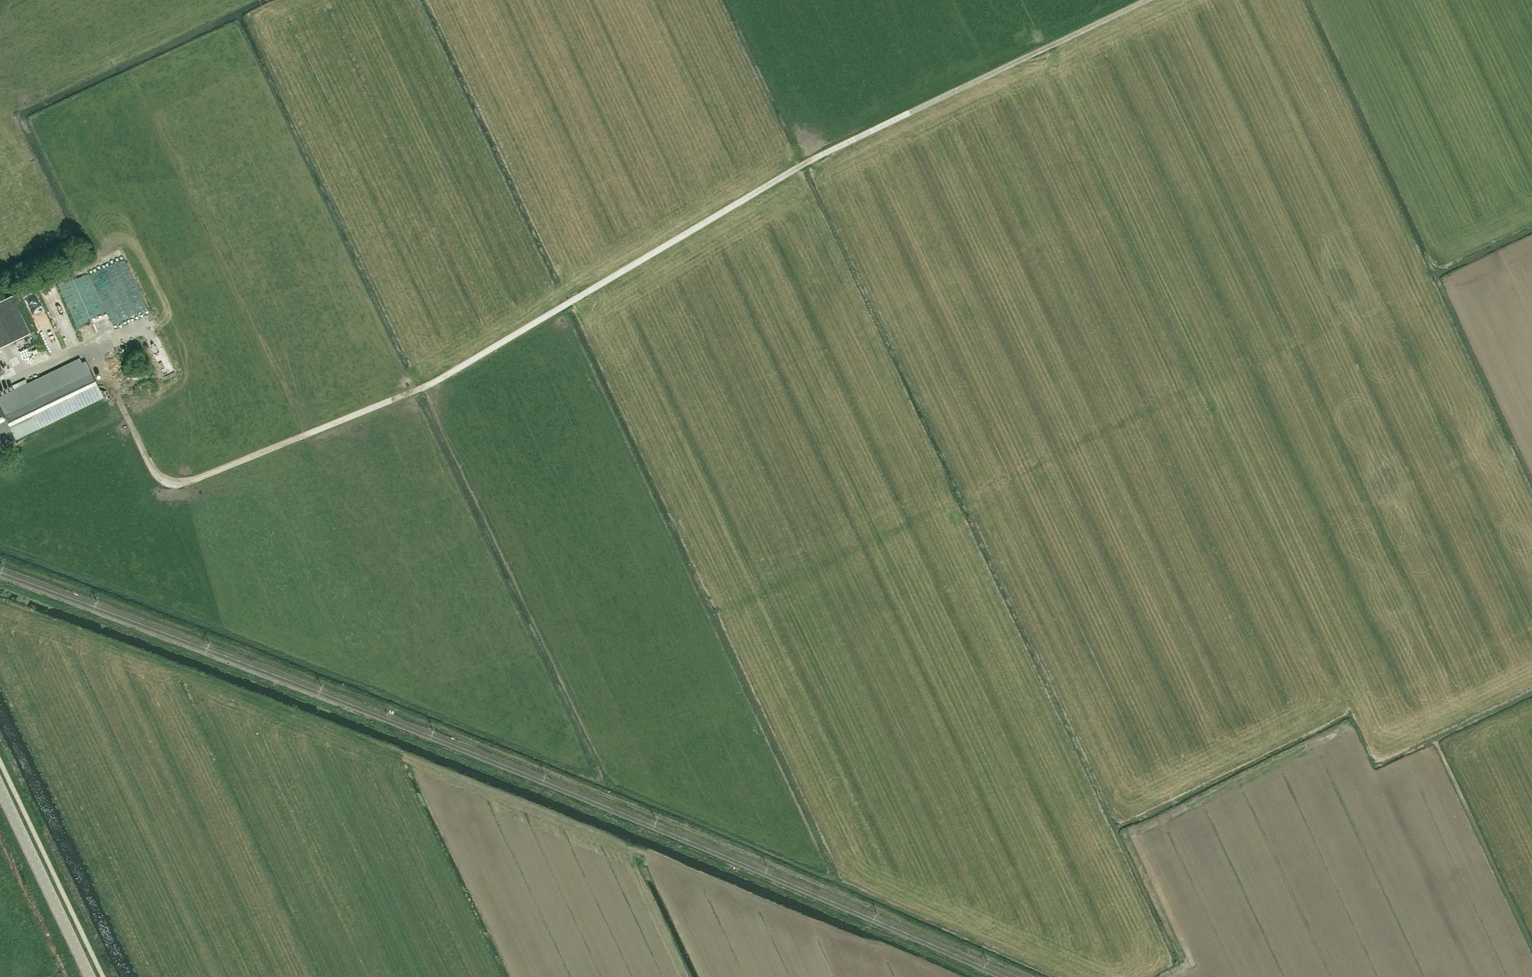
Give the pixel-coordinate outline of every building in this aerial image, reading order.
[(131,316),(151,307),(126,251),(106,260),(131,316)] [(97,277),(102,274),(99,267),(93,269),(97,277)] [(48,288),(68,342),(79,338),(59,284),(48,288)] [(46,295),(41,297),(39,291),(32,293),(43,333),(56,330),(46,295)] [(101,300),(93,303),(98,317),(106,314),(101,300)] [(32,341),(14,303),(0,310),(0,356),(32,341)] [(167,371),(176,367),(163,341),(155,345),(167,371)] [(16,440),(15,439),(103,397),(85,362),(82,363),(80,358),(0,398),(0,448),(16,440)]
